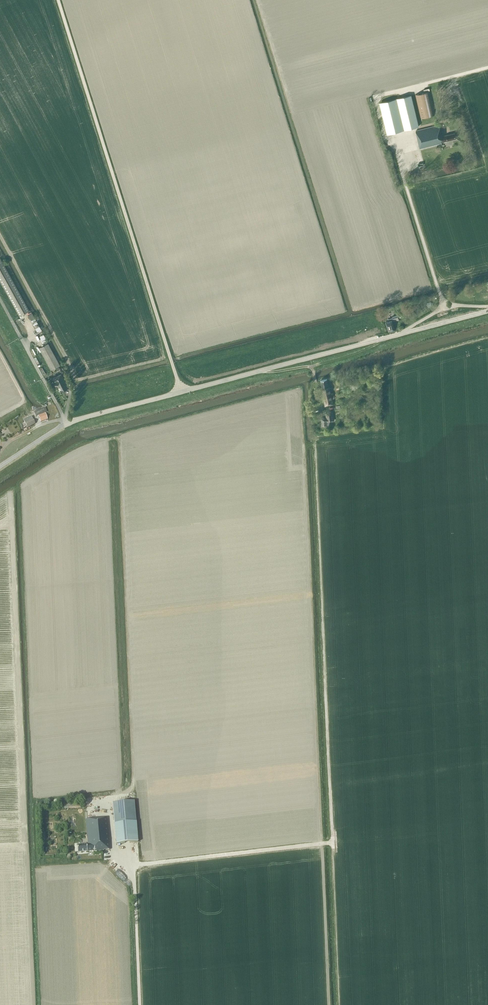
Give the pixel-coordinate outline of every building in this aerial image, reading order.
[(435,114),(430,91),(415,94),(420,118),(435,114)] [(387,133),(404,129),(418,126),(410,96),(396,99),(380,103),(387,133)] [(441,141),(456,138),(454,132),(443,135),(441,124),(415,130),(420,147),(441,142),(441,141)] [(29,310),(0,258),(0,281),(19,316),(29,310)] [(388,320),(386,321),(388,331),(394,330),(392,320),(393,319),(393,321),(398,320),(397,315),(392,316),(392,317),(387,318),(388,320)] [(60,365),(52,351),(48,343),(39,348),(51,370),(60,365)] [(57,386),(60,392),(67,388),(64,382),(65,381),(61,373),(52,378),(56,386),(57,386)] [(333,392),(331,393),(329,387),(328,387),(327,379),(320,380),(325,405),(333,404),(332,398),(334,398),(333,392)] [(36,411),(36,412),(34,413),(36,418),(45,414),(47,413),(45,408),(42,409),(39,411),(39,410),(36,411)] [(329,425),(329,422),(334,421),(332,412),(325,414),(326,418),(321,418),(321,426),(329,425)] [(41,417),(44,422),(50,419),(48,414),(41,417)] [(24,420),(23,420),(27,428),(35,424),(31,416),(28,418),(27,415),(22,417),(24,420)] [(116,844),(138,842),(134,801),(112,803),(116,844)] [(104,851),(104,850),(109,850),(106,818),(86,819),(87,845),(77,846),(77,853),(94,851),(94,852),(104,851)]
